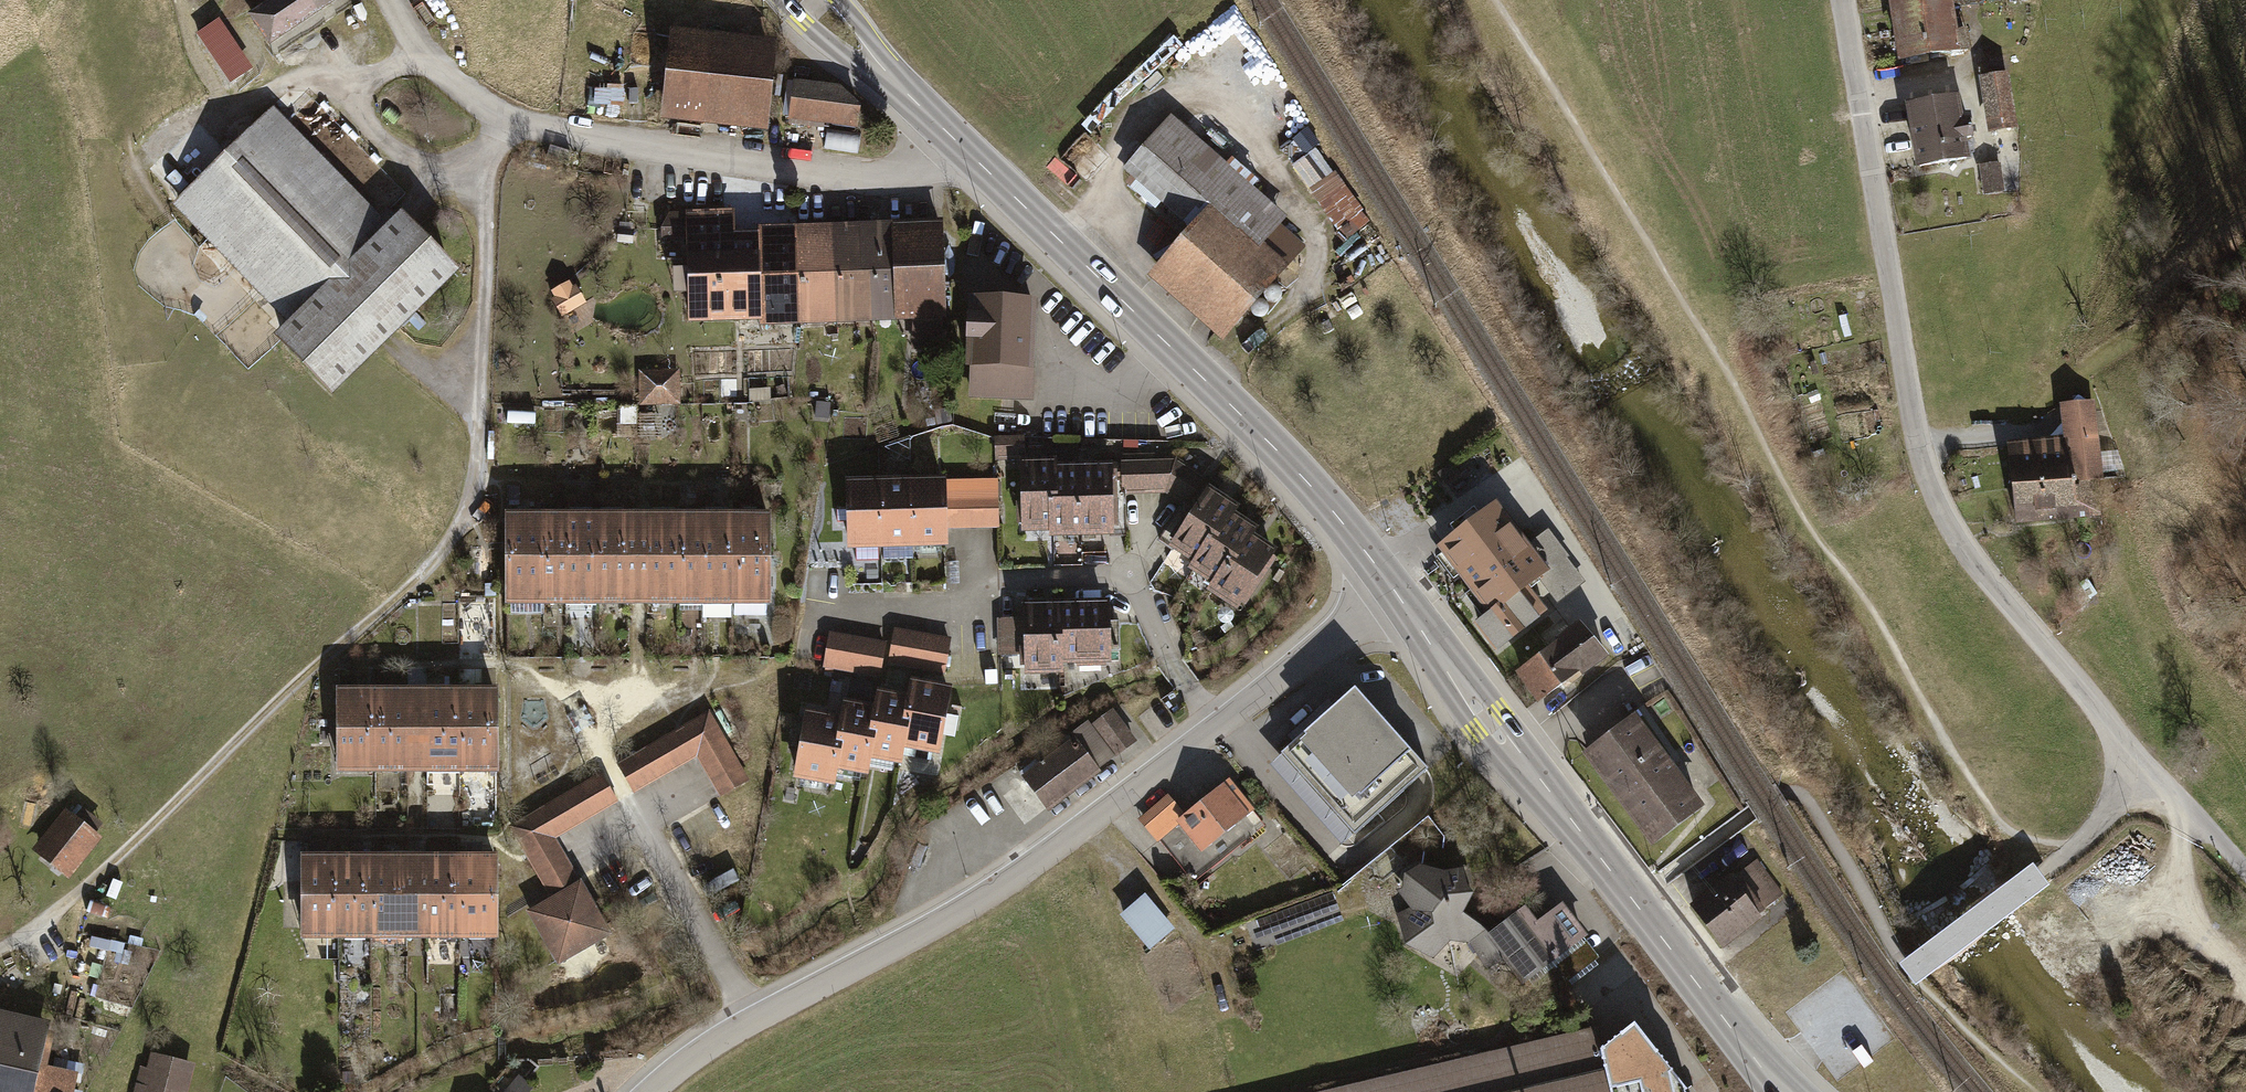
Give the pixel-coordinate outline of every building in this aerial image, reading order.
[(246,14),(267,46),(336,0),(267,0),(246,14)] [(1895,68),(1959,58),(1949,0),(1884,0),(1895,68)] [(661,121),(768,133),(778,41),(671,29),(661,121)] [(235,39),(242,52),(257,44),(250,31),(235,39)] [(2010,77),(1977,82),(1986,137),(2019,131),(2010,77)] [(793,81),(789,121),(860,129),(863,108),(839,86),(793,81)] [(272,342),(326,396),(376,348),(452,273),(390,210),(404,196),(305,95),(281,119),(272,109),(170,209),(223,262),(256,296),(286,327),(272,342)] [(1957,99),(1904,108),(1915,174),(1968,165),(1964,145),(1971,144),(1968,126),(1961,127),(1957,99)] [(1286,220),(1170,117),(1123,170),(1191,231),(1150,278),(1221,341),(1300,252),(1276,231),(1286,220)] [(860,149),(860,129),(829,128),(828,148),(860,149)] [(1995,164),(1981,166),(1987,200),(2001,198),(1995,164)] [(689,324),(762,322),(759,232),(735,233),(735,210),(670,212),(662,227),(662,240),(687,239),(688,271),(672,272),(672,298),(688,297),(689,324)] [(942,222),(869,225),(872,324),(914,323),(915,352),(944,351),(943,322),(945,322),(942,222)] [(837,325),(872,324),(869,225),(834,226),(837,325)] [(798,326),(837,325),(834,226),(795,227),(798,326)] [(762,327),(798,326),(795,227),(759,228),(759,232),(762,322),(762,327)] [(563,319),(587,304),(576,287),(573,289),(569,283),(552,294),(556,299),(552,302),(563,319)] [(1038,303),(969,300),(966,371),(970,371),(969,398),(1034,401),(1038,303)] [(679,371),(639,371),(639,405),(680,405),(679,371)] [(769,389),(748,390),(749,402),(770,401),(769,389)] [(2007,445),(2011,492),(2096,484),(2102,483),(2095,403),(2059,407),(2062,440),(2007,445)] [(817,419),(828,419),(829,405),(817,404),(817,419)] [(635,408),(619,409),(619,426),(635,425),(635,408)] [(948,414),(938,415),(940,425),(950,424),(948,414)] [(1024,437),(995,438),(996,461),(1025,461),(1024,437)] [(1167,493),(1195,511),(1207,492),(1211,486),(1175,462),(1158,463),(1158,457),(1123,458),(1123,466),(1124,494),(1167,493)] [(1086,537),(1085,467),(1069,467),(1068,458),(1054,458),(1054,464),(1051,464),(1053,531),(1053,538),(1086,537)] [(1053,531),(1051,464),(1022,465),(1023,531),(1053,531)] [(1085,467),(1086,537),(1123,537),(1124,494),(1123,466),(1085,467)] [(943,479),(945,530),(998,529),(997,478),(943,479)] [(911,480),(913,549),(945,548),(945,530),(943,479),(911,480)] [(913,549),(911,480),(879,481),(881,550),(913,549)] [(881,550),(879,481),(846,482),(848,551),(881,550)] [(2099,519),(2096,484),(2011,492),(2014,527),(2099,519)] [(1233,509),(1207,492),(1195,511),(1171,548),(1198,565),(1229,516),(1233,509)] [(1432,545),(1485,613),(1525,582),(1547,565),(1521,532),(1494,497),(1432,545)] [(770,606),(769,515),(736,516),(736,607),(770,606)] [(637,607),(636,516),(603,517),(604,608),(637,607)] [(670,607),(669,516),(636,516),(637,607),(670,607)] [(703,607),(702,516),(669,516),(670,607),(703,607)] [(736,607),(736,516),(702,516),(703,607),(736,607)] [(1255,533),(1229,516),(1198,565),(1193,573),(1219,590),(1251,540),(1255,533)] [(538,608),(537,517),(504,518),(504,609),(538,608)] [(571,608),(570,517),(537,517),(538,608),(571,608)] [(604,608),(603,517),(570,517),(571,608),(604,608)] [(1277,557),(1251,540),(1219,590),(1215,597),(1241,614),(1277,557)] [(877,570),(867,570),(867,581),(877,581),(877,570)] [(1473,622),(1494,649),(1539,614),(1546,609),(1525,582),(1485,613),(1473,622)] [(1110,602),(1059,603),(1061,667),(1110,666),(1110,653),(1119,653),(1119,623),(1110,623),(1110,602)] [(1022,604),(1023,619),(1023,656),(1024,677),(1061,676),(1061,667),(1059,603),(1022,604)] [(999,656),(1023,656),(1023,619),(998,619),(999,656)] [(1553,640),(1514,671),(1538,702),(1564,682),(1579,670),(1581,672),(1604,654),(1576,619),(1551,638),(1553,640)] [(895,628),(888,664),(945,674),(951,638),(895,628)] [(879,679),(886,643),(831,632),(823,668),(879,679)] [(952,690),(914,683),(912,698),(902,751),(939,758),(952,690)] [(414,690),(373,691),(374,774),(415,774),(414,690)] [(455,690),(414,690),(415,774),(456,773),(455,690)] [(496,690),(455,690),(456,773),(497,773),(496,690)] [(1285,752),(1354,832),(1414,780),(1426,769),(1357,690),(1324,718),(1285,752)] [(373,691),(335,691),(335,774),(374,774),(373,691)] [(912,698),(879,692),(876,708),(866,762),(899,768),(902,751),(912,698)] [(876,708),(842,702),(839,717),(829,772),(863,779),(866,762),(876,708)] [(706,711),(620,764),(638,794),(696,759),(722,801),(750,783),(706,711)] [(839,717),(804,711),(791,782),(826,788),(829,772),(839,717)] [(1113,711),(1090,729),(1113,759),(1136,742),(1113,711)] [(1581,748),(1650,842),(1700,805),(1666,759),(1631,711),(1581,748)] [(1074,739),(1098,770),(1113,759),(1090,729),(1087,724),(1072,736),(1074,739)] [(1022,778),(1048,813),(1100,774),(1098,770),(1074,739),(1022,778)] [(507,829),(550,898),(578,881),(554,842),(616,804),(597,774),(507,829)] [(1178,823),(1202,852),(1249,814),(1236,797),(1223,782),(1184,814),(1168,794),(1139,817),(1157,840),(1178,823)] [(66,808),(33,850),(71,880),(103,838),(97,833),(104,824),(79,804),(72,813),(66,808)] [(340,857),(301,857),(300,938),(339,938),(340,857)] [(378,858),(340,857),(339,938),(378,939),(378,858)] [(417,858),(378,858),(378,939),(417,939),(417,858)] [(456,858),(417,858),(417,939),(456,939),(456,858)] [(495,858),(456,858),(456,939),(495,939),(495,858)] [(1687,905),(1721,950),(1756,923),(1762,918),(1757,911),(1781,893),(1755,858),(1730,877),(1727,874),(1687,905)] [(1487,971),(1501,961),(1484,939),(1479,933),(1484,928),(1462,914),(1471,896),(1462,869),(1443,872),(1417,863),(1399,873),(1397,893),(1405,906),(1394,912),(1402,945),(1455,973),(1474,957),(1487,971)] [(611,934),(578,881),(550,898),(524,913),(557,967),(611,934)] [(1145,892),(1119,914),(1149,949),(1175,927),(1145,892)] [(1523,988),(1587,937),(1561,904),(1541,919),(1537,923),(1524,907),(1484,939),(1501,961),(1523,988)] [(39,1076),(49,1033),(51,1024),(0,1012),(0,1067),(39,1076)] [(1600,1054),(1609,1091),(1685,1091),(1684,1087),(1635,1024),(1600,1054)] [(1304,1091),(1609,1091),(1600,1054),(1589,1057),(1582,1026),(1304,1091)] [(49,1033),(39,1076),(35,1091),(38,1091),(75,1091),(79,1075),(48,1068),(56,1034),(52,1033),(49,1033)] [(195,1064),(151,1054),(148,1069),(141,1067),(135,1091),(188,1091),(195,1064)] [(39,1076),(0,1067),(0,1091),(35,1091),(39,1076)] [(534,1090),(519,1077),(513,1083),(503,1074),(491,1086),(498,1091),(533,1091),(534,1090)]
